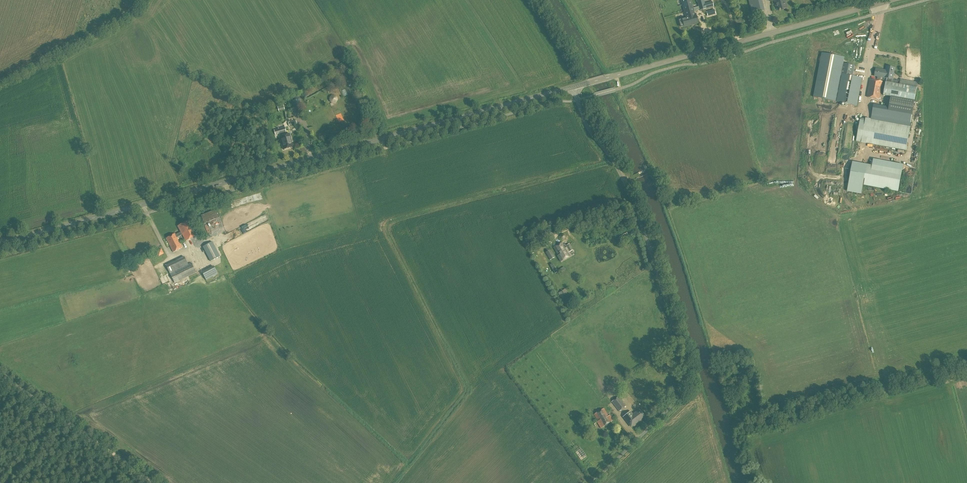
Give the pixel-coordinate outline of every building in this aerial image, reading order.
[(682,20),(679,21),(680,27),(684,26),(684,27),(698,23),(696,14),(695,14),(691,0),(681,0),(686,18),(682,19),(682,20)] [(763,11),(761,0),(750,0),(753,13),(763,11)] [(775,4),(776,4),(778,11),(779,10),(779,11),(780,10),(786,8),(784,0),(774,0),(775,4)] [(872,15),(892,9),(890,4),(870,10),(872,15)] [(822,53),(814,97),(835,101),(857,106),(862,78),(853,76),(854,70),(855,65),(843,63),(844,58),(822,53)] [(889,71),(888,71),(876,69),(875,76),(878,76),(877,81),(871,80),(867,97),(878,99),(881,81),(880,81),(881,77),(884,78),(887,78),(886,82),(884,95),(915,100),(917,87),(918,84),(918,82),(900,79),(899,85),(892,83),(893,80),(888,79),(889,71)] [(338,100),(337,98),(337,97),(336,96),(334,95),(333,94),(331,94),(330,95),(329,96),(328,96),(327,97),(327,99),(327,101),(328,102),(328,103),(330,104),(331,105),(332,105),(334,105),(335,104),(336,103),(337,102),(337,101),(338,100)] [(294,110),(302,108),(300,99),(291,101),(294,110)] [(860,119),(856,141),(906,150),(910,128),(913,112),(889,107),(877,105),(877,106),(873,106),(871,118),(871,120),(866,119),(863,119),(860,119)] [(286,134),(286,132),(283,133),(279,134),(280,136),(283,149),(293,147),(290,133),(286,134)] [(863,183),(898,188),(902,161),(873,157),(872,163),(865,162),(863,183)] [(204,224),(220,217),(217,210),(201,216),(204,224)] [(197,236),(189,221),(178,226),(181,232),(176,235),(175,234),(166,238),(173,252),(182,248),(177,238),(183,235),(186,241),(197,236)] [(210,261),(220,256),(212,242),(203,247),(210,261)] [(565,244),(564,245),(562,243),(554,248),(558,256),(557,256),(561,262),(570,256),(568,253),(573,250),(569,244),(566,246),(565,244)] [(550,260),(555,257),(550,249),(546,252),(550,260)] [(188,264),(184,256),(166,265),(175,283),(196,273),(191,262),(188,264)] [(207,279),(219,273),(215,265),(204,271),(207,279)] [(647,378),(643,372),(632,379),(636,385),(647,378)] [(619,412),(626,406),(622,401),(618,396),(611,402),(619,412)] [(594,412),(603,427),(612,421),(603,407),(594,412)] [(631,428),(644,417),(640,411),(633,416),(630,412),(623,417),(631,428)]
